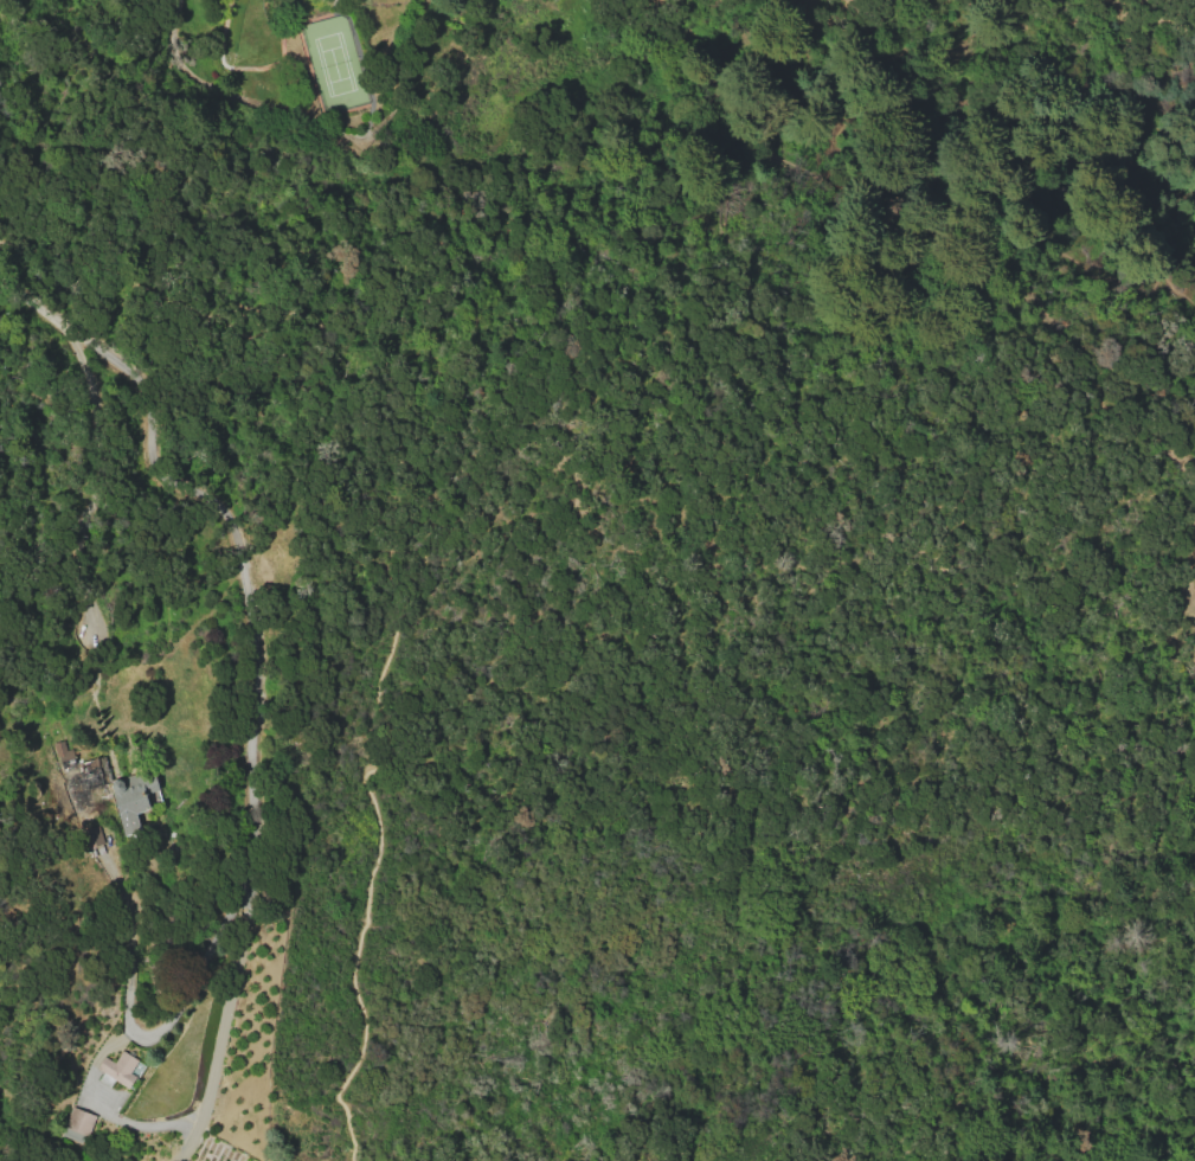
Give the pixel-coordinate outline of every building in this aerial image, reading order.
[(53,743),(65,739),(68,750),(73,749),(77,763),(63,766),(60,755),(57,756),(53,743)] [(97,757),(78,762),(82,772),(70,776),(73,788),(68,789),(73,810),(86,807),(82,789),(104,783),(97,757)] [(154,769),(160,789),(144,794),(149,809),(135,813),(140,829),(123,834),(109,781),(154,769)] [(99,825),(82,829),(86,847),(104,842),(99,825)] [(105,1056),(115,1061),(123,1050),(140,1059),(131,1072),(140,1077),(131,1089),(116,1079),(111,1088),(98,1079),(103,1071),(98,1067),(105,1056)] [(73,1105),(64,1127),(89,1136),(97,1115),(73,1105)]
